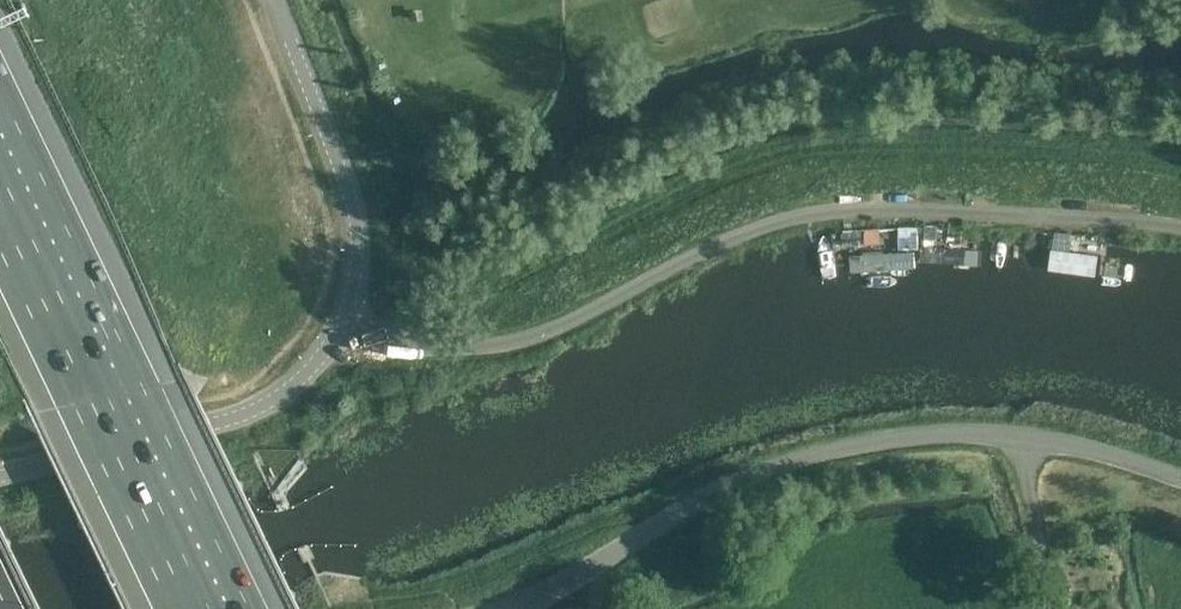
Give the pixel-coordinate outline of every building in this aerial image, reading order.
[(999,250),(934,247),(933,264),(998,267),(999,250)] [(848,249),(792,263),(797,282),(853,268),(848,249)] [(918,249),(853,254),(854,272),(919,267),(918,249)] [(307,542),(297,547),(303,561),(309,559),(314,557),(307,542)]
